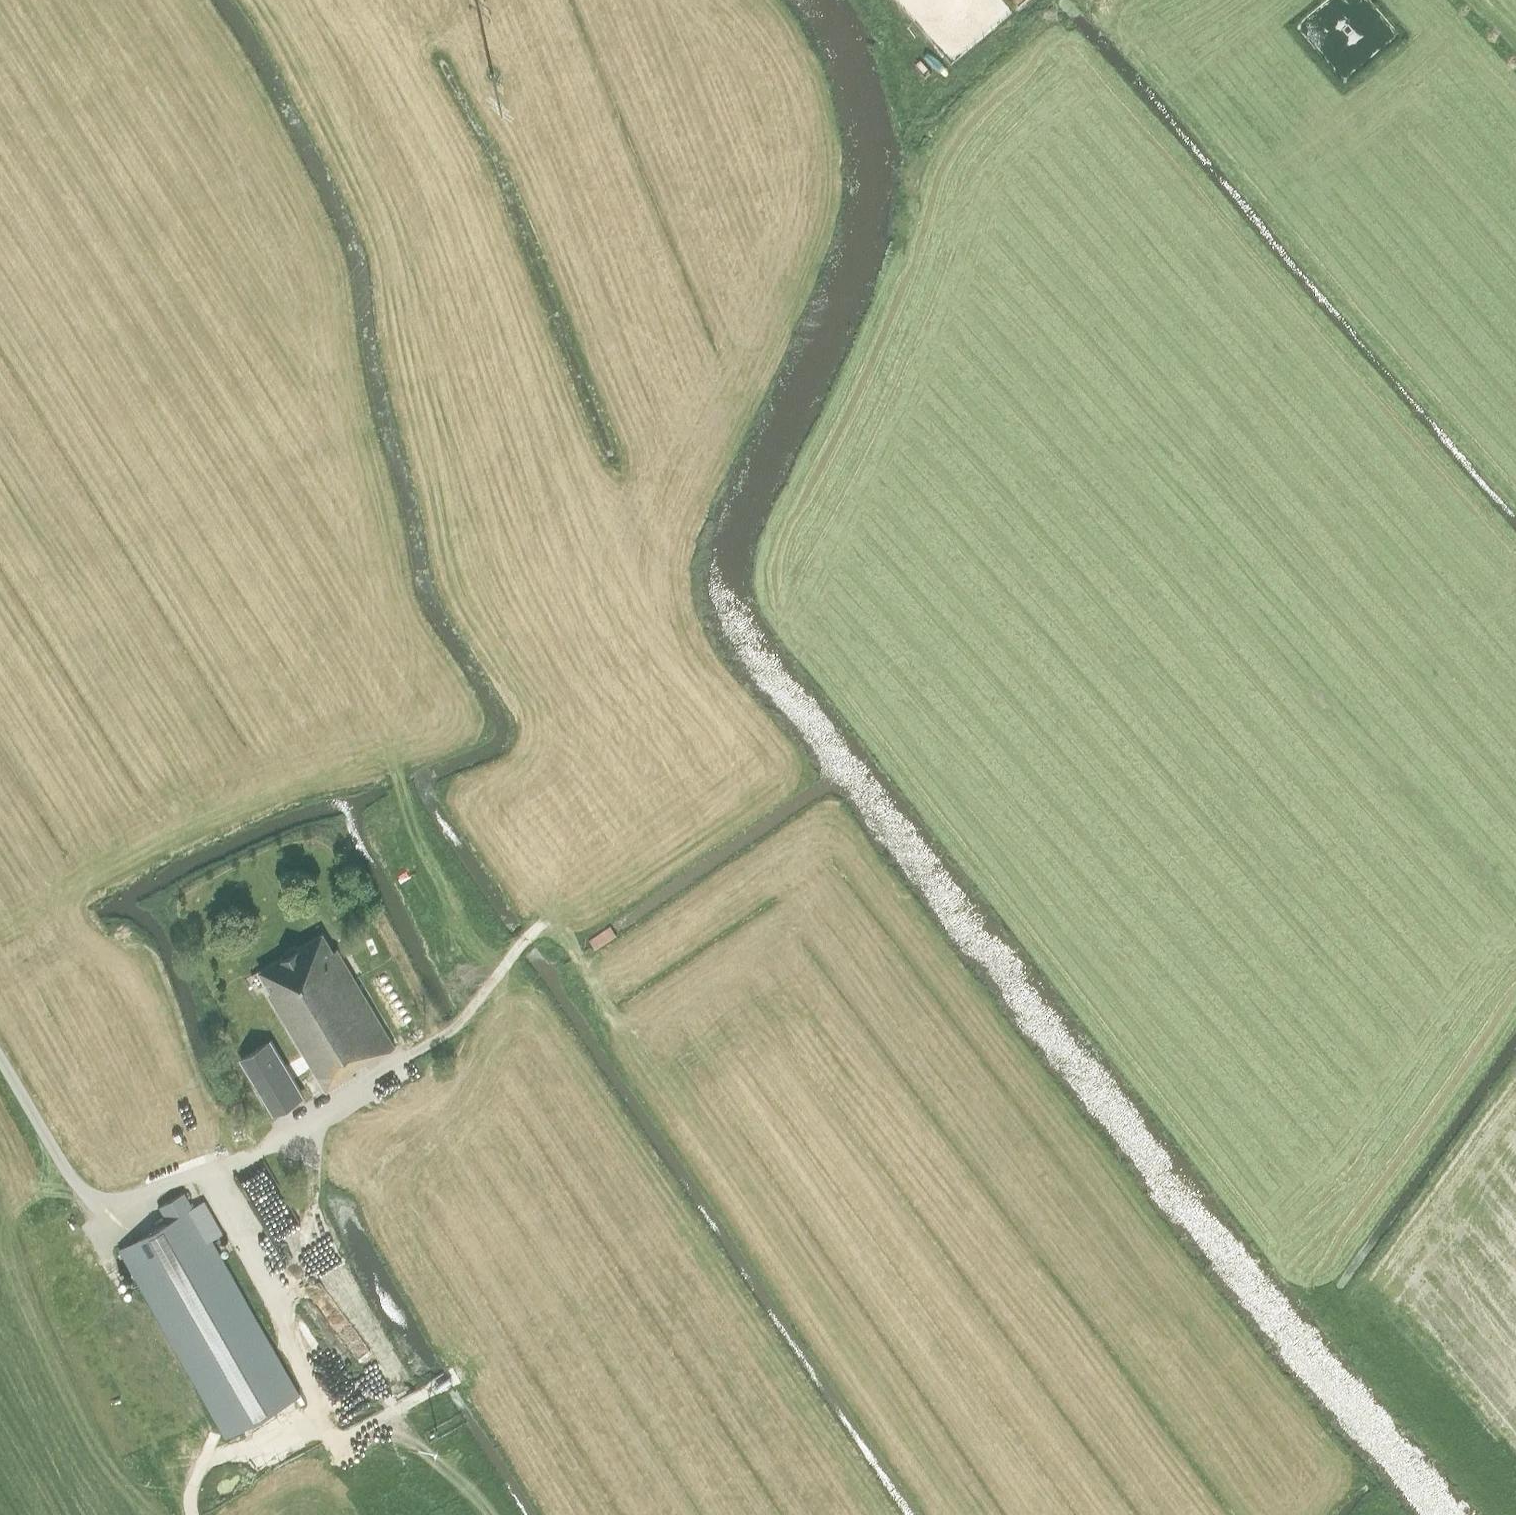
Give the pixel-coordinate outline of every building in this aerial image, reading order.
[(612,922),(589,936),(596,946),(619,932),(612,922)] [(333,950),(322,932),(300,946),(294,946),(286,951),(283,956),(259,970),(272,993),(269,995),(315,1073),(301,1081),(312,1099),(329,1089),(345,1079),(378,1060),(376,1057),(394,1047),(336,948),(333,950)] [(268,1042),(242,1058),(275,1112),(301,1097),(268,1042)] [(223,1233),(205,1201),(193,1208),(184,1193),(160,1207),(168,1222),(120,1250),(228,1438),(300,1396),(211,1240),(223,1233)] [(298,1306),(345,1371),(370,1352),(320,1282),(312,1287),(316,1292),(298,1306)]
